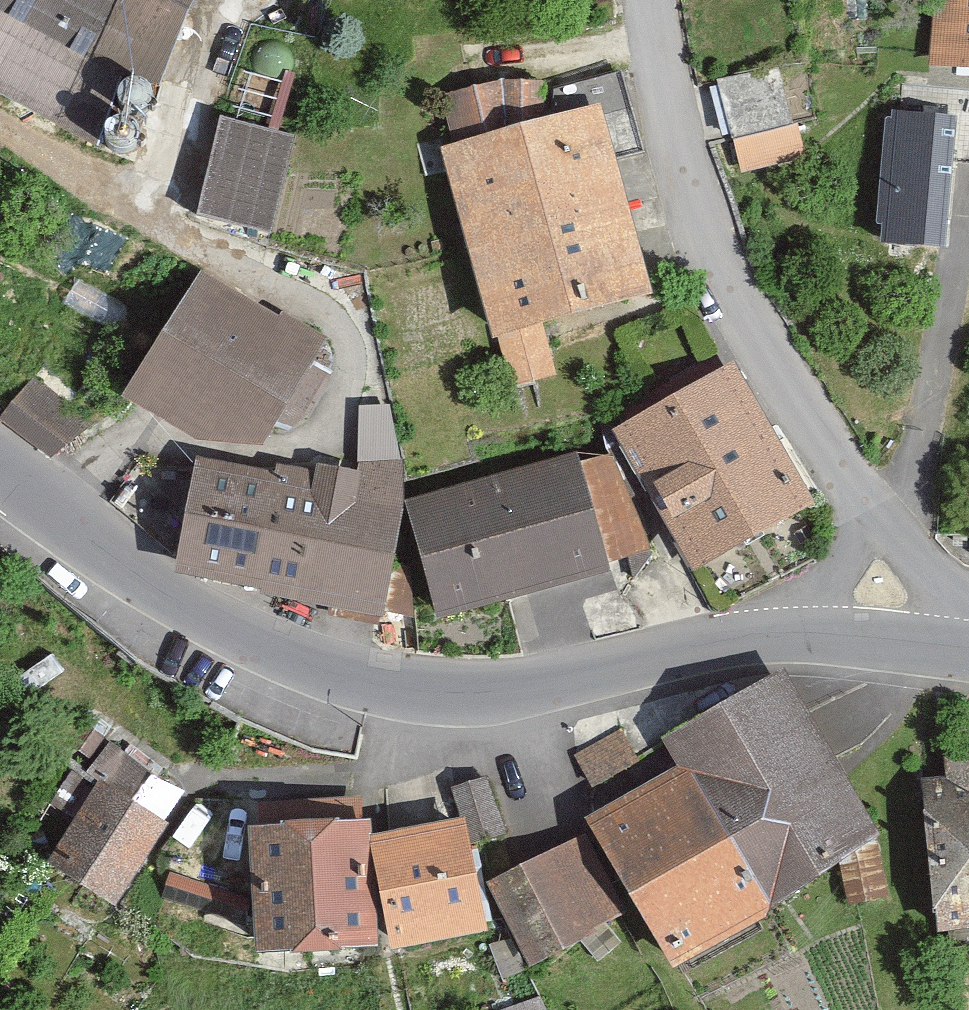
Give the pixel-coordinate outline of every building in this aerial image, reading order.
[(97,149),(146,48),(145,48),(168,4),(191,17),(200,0),(0,0),(0,102),(97,149)] [(932,72),(968,75),(968,0),(938,0),(932,72)] [(782,73),(714,93),(742,184),(810,164),(782,73)] [(131,124),(137,129),(144,130),(152,129),(158,125),(163,119),(164,111),(163,104),(159,97),(153,93),(145,92),(138,93),(131,97),(127,103),(125,111),(127,118),(131,124)] [(958,113),(894,107),(882,238),(946,243),(958,113)] [(450,156),(500,350),(657,310),(606,115),(450,156)] [(278,243),(300,141),(223,125),(201,227),(278,243)] [(112,163),(118,168),(126,169),(133,168),(139,164),(144,158),(145,150),(144,143),(140,137),(134,132),(126,131),(119,132),(112,136),(108,142),(106,150),(108,157),(112,163)] [(201,441),(267,445),(327,338),(200,270),(125,398),(201,441)] [(787,448),(742,370),(618,437),(661,515),(787,448)] [(12,416),(66,460),(95,424),(41,380),(12,416)] [(823,515),(787,448),(661,515),(696,581),(823,515)] [(444,623),(614,576),(582,464),(412,511),(444,623)] [(295,474),(279,599),(390,625),(412,465),(362,472),(295,474)] [(186,582),(279,599),(295,474),(200,471),(186,582)] [(784,672),(670,745),(689,775),(594,829),(681,979),(819,900),(817,897),(897,846),(784,672)] [(170,809),(185,777),(111,742),(96,774),(170,809)] [(968,937),(968,749),(950,750),(954,791),(928,793),(944,940),(968,937)] [(482,853),(513,843),(492,785),(461,796),(482,853)] [(53,875),(119,914),(169,831),(102,792),(53,875)] [(380,958),(381,847),(381,808),(264,807),(263,957),(380,958)] [(470,829),(381,847),(399,959),(493,940),(470,829)] [(631,920),(590,839),(495,888),(536,968),(631,920)] [(546,998),(515,1009),(551,1009),(546,998)]
